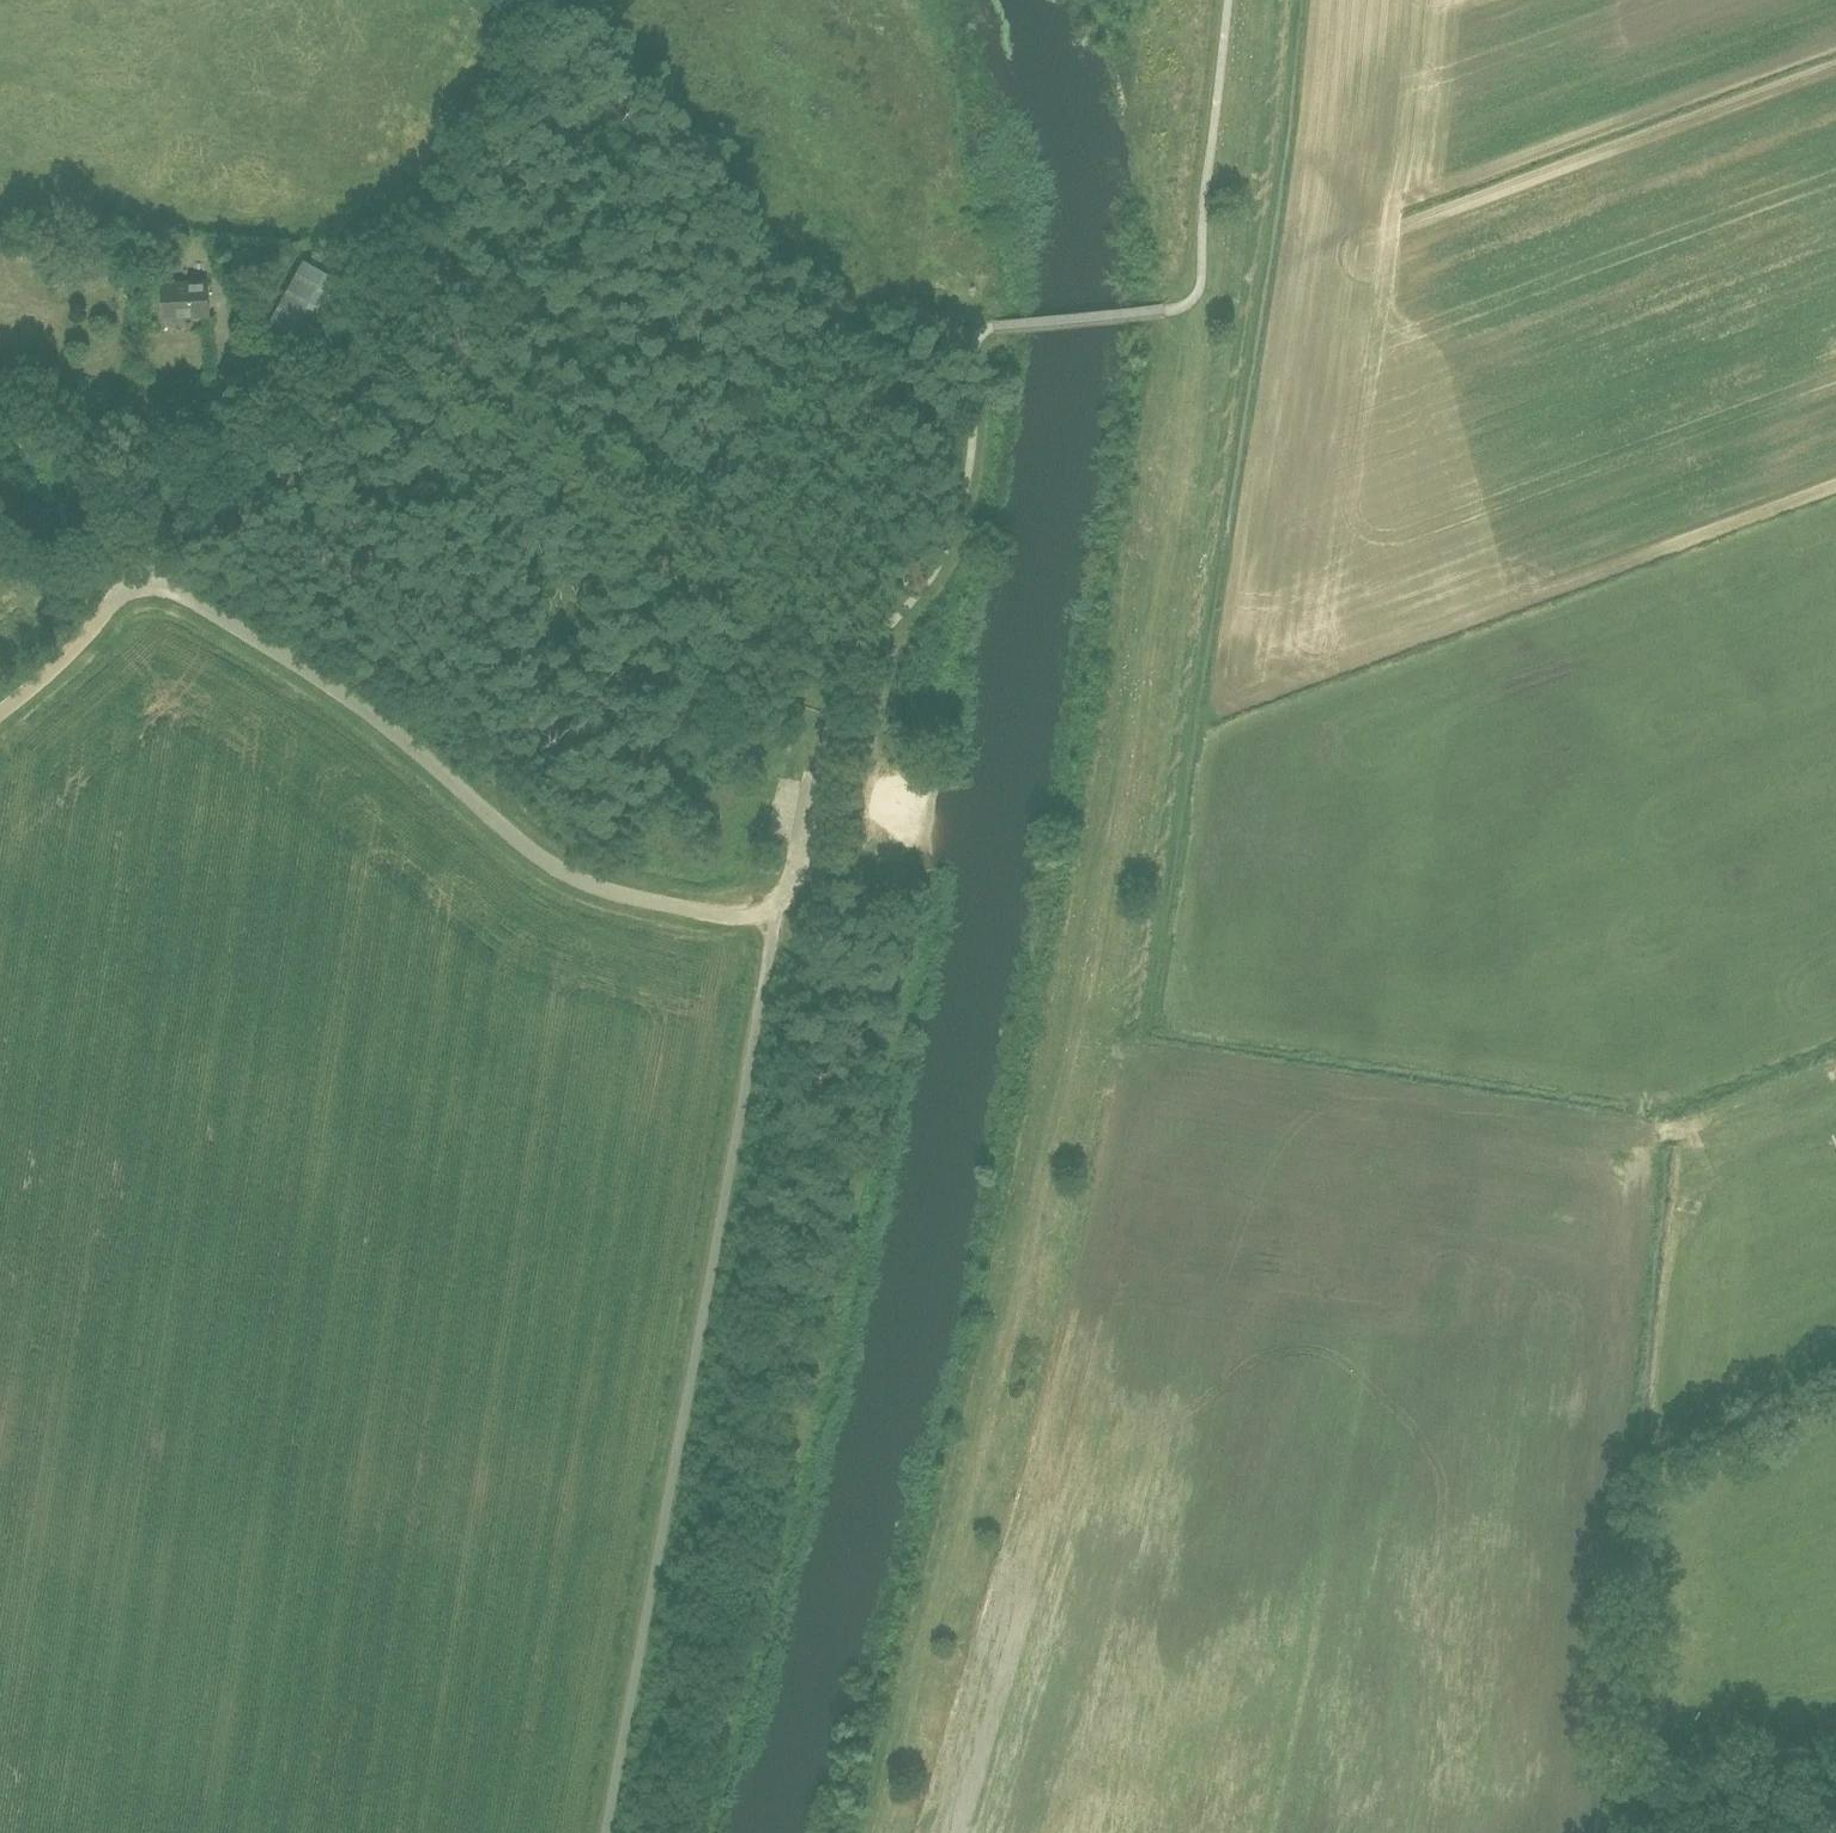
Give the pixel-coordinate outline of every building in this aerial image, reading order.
[(270,320),(314,344),(348,282),(305,258),(270,320)] [(164,318),(209,315),(207,281),(162,284),(164,318)]
